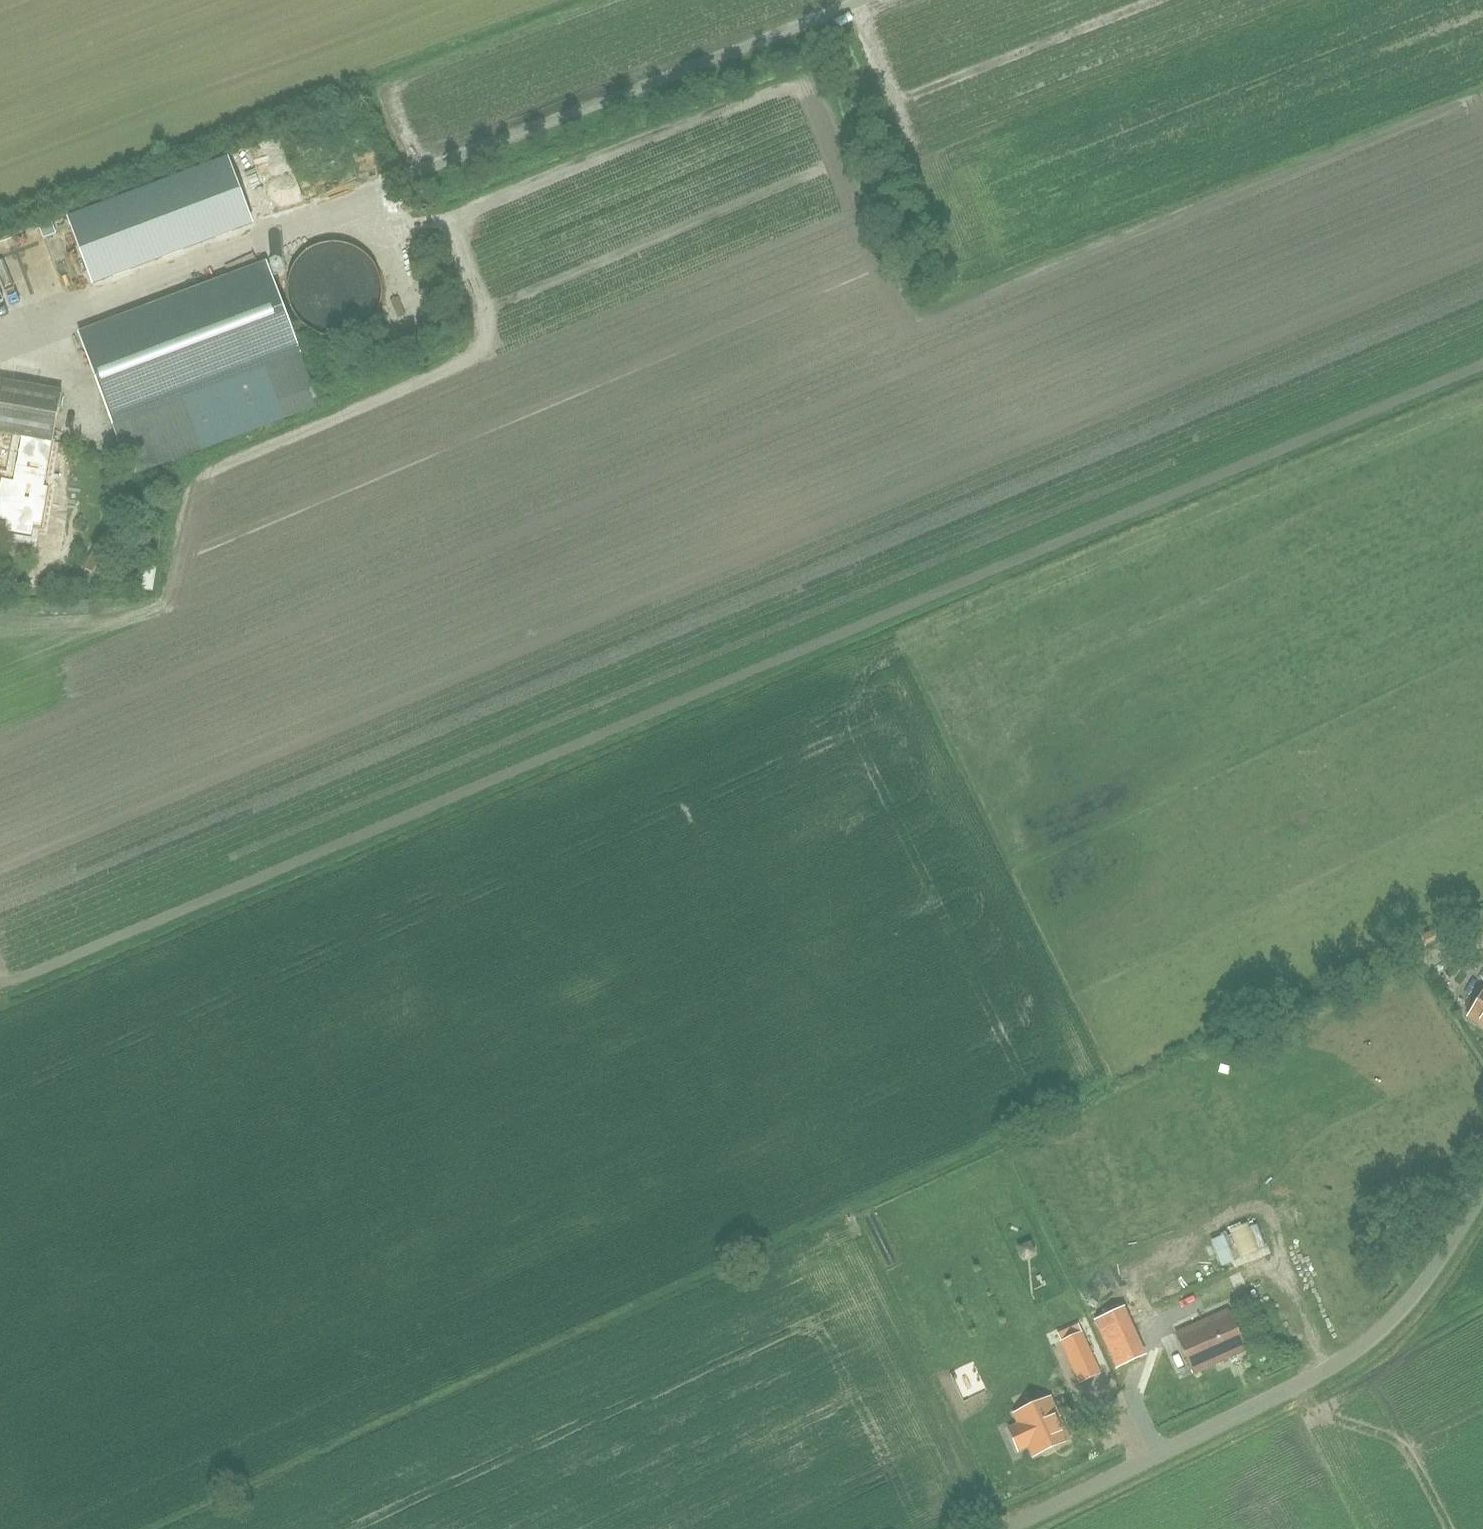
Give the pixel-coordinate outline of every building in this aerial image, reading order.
[(253,225),(228,160),(70,220),(94,284),(253,225)] [(44,239),(57,235),(51,220),(39,224),(44,239)] [(133,476),(320,406),(267,264),(79,335),(133,476)] [(47,441),(53,442),(62,391),(1,380),(0,385),(0,433),(14,435),(47,441)] [(34,526),(42,527),(45,512),(47,502),(49,488),(45,487),(53,443),(22,437),(14,482),(2,479),(0,490),(0,520),(6,521),(4,531),(4,532),(5,532),(12,534),(32,537),(34,526)] [(1471,1017),(1482,1025),(1482,998),(1471,1017)] [(1223,1239),(1220,1230),(1201,1237),(1195,1220),(1178,1225),(1198,1284),(1219,1277),(1208,1244),(1223,1239)] [(1196,1373),(1246,1351),(1229,1311),(1178,1334),(1196,1373)] [(1140,1357),(1119,1312),(1097,1322),(1118,1367),(1140,1357)] [(1101,1375),(1093,1357),(1082,1333),(1061,1342),(1073,1367),(1080,1384),(1101,1375)] [(1069,1441),(1050,1399),(1016,1414),(1021,1426),(1010,1431),(1019,1450),(1030,1445),(1035,1456),(1069,1441)]
